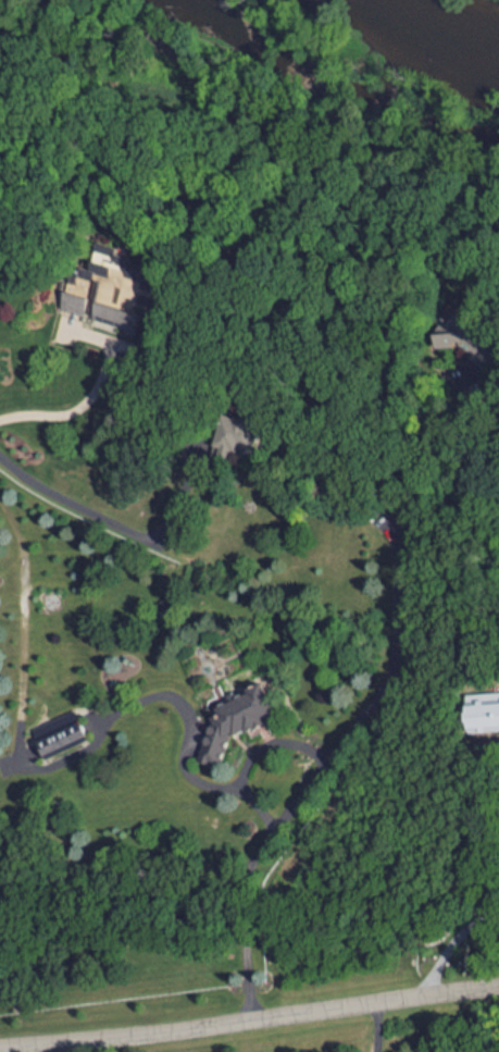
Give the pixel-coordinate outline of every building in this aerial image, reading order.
[(56,311),(131,329),(134,315),(83,302),(87,289),(70,285),(68,292),(61,290),(56,311)] [(30,737),(33,755),(77,746),(73,728),(30,737)]
